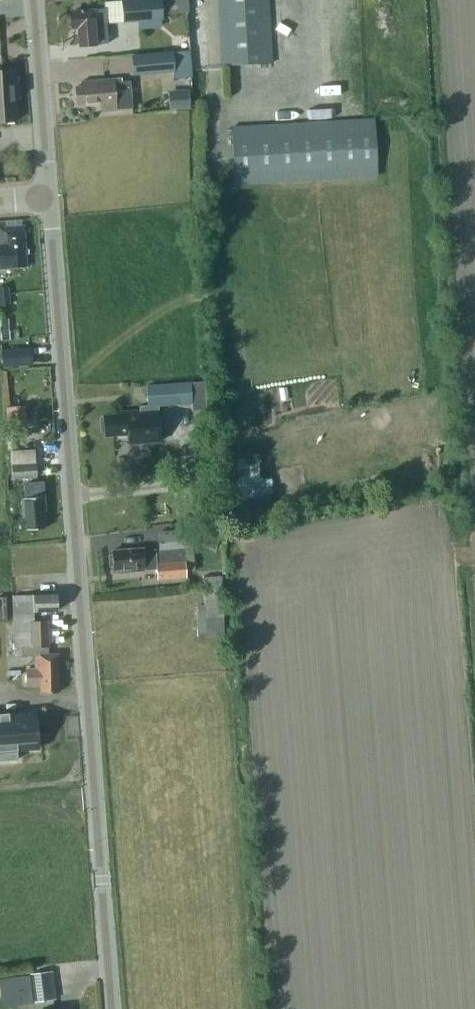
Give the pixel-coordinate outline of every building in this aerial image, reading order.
[(121,22),(138,20),(161,18),(161,14),(160,0),(120,0),(119,0),(121,22)] [(161,14),(181,13),(180,0),(160,0),(161,14)] [(225,67),(273,64),(270,0),(222,0),(225,67)] [(70,14),(71,25),(74,28),(77,28),(78,45),(107,43),(106,23),(105,8),(73,11),(70,14)] [(135,74),(174,71),(175,76),(188,75),(186,51),(173,52),(173,50),(133,54),(135,74)] [(16,122),(12,72),(0,72),(0,123),(16,122)] [(82,84),(76,85),(77,104),(101,102),(102,110),(116,109),(116,108),(132,107),(129,80),(114,81),(113,77),(82,80),(82,84)] [(188,89),(167,90),(169,109),(189,108),(188,89)] [(233,129),(236,183),(379,175),(376,121),(233,129)] [(25,269),(22,229),(0,231),(0,271),(25,269)] [(8,285),(0,286),(0,305),(9,305),(8,285)] [(1,367),(31,365),(30,347),(0,350),(0,359),(1,367)] [(145,386),(146,404),(139,405),(140,411),(117,413),(117,415),(102,416),(103,436),(127,435),(127,437),(142,437),(142,442),(161,441),(159,405),(192,403),(190,383),(145,386)] [(24,405),(5,407),(7,428),(26,426),(24,405)] [(38,447),(13,448),(13,462),(38,462),(38,447)] [(240,496),(264,495),(262,455),(238,456),(240,496)] [(11,464),(12,479),(36,477),(35,463),(11,464)] [(25,518),(26,529),(43,528),(41,506),(44,506),(43,495),(39,495),(38,489),(30,490),(30,486),(19,487),(21,518),(25,518)] [(159,550),(154,550),(141,551),(141,550),(110,552),(110,556),(107,556),(108,569),(111,569),(112,572),(127,571),(127,573),(144,571),(144,570),(155,569),(155,580),(185,577),(185,572),(194,571),(193,547),(190,548),(188,530),(157,532),(159,550)] [(207,530),(202,544),(214,548),(217,539),(216,533),(207,530)] [(201,577),(202,588),(221,587),(221,576),(201,577)] [(203,605),(196,605),(197,637),(223,636),(221,587),(202,588),(203,605)] [(56,594),(32,595),(33,612),(57,611),(56,594)] [(33,623),(33,612),(32,595),(12,595),(13,649),(21,649),(22,658),(32,657),(33,674),(26,674),(26,689),(39,688),(39,695),(58,695),(57,657),(47,657),(46,623),(33,623)] [(17,759),(17,749),(36,748),(34,712),(8,714),(8,713),(7,713),(7,715),(3,715),(0,715),(0,760),(17,759)] [(28,974),(32,1003),(54,1000),(50,971),(28,974)] [(0,980),(0,982),(3,1006),(31,1002),(27,976),(0,980)]
